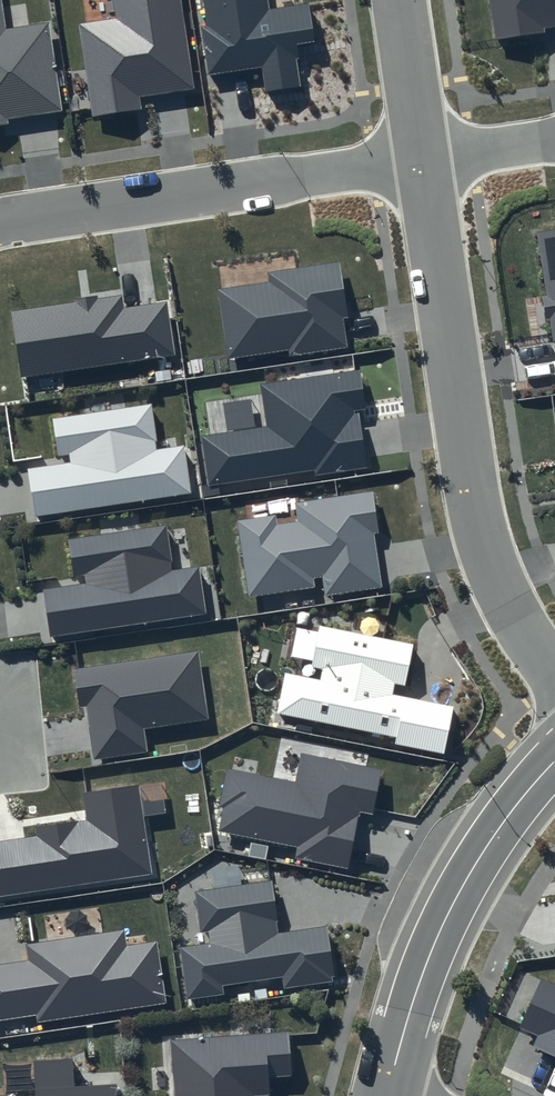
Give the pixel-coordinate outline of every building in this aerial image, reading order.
[(9,124),(8,119),(63,111),(48,22),(6,28),(2,0),(0,0),(0,125),(9,124)] [(116,18),(79,25),(92,117),(142,109),(139,97),(195,88),(181,0),(113,0),(116,18)] [(207,25),(201,26),(209,75),(262,67),(266,92),(301,87),(294,45),(316,42),(308,3),(269,9),(268,0),(203,0),(207,25)] [(496,40),(545,32),(544,28),(554,27),(554,0),(490,0),(496,40)] [(536,232),(545,296),(552,344),(554,343),(554,230),(536,232)] [(339,261),(267,272),(269,281),(218,290),(228,359),(288,350),(289,355),(347,347),(342,318),(347,317),(339,261)] [(122,295),(11,312),(21,379),(175,355),(166,301),(124,308),(122,295)] [(360,369),(260,384),(267,427),(202,436),(208,486),(315,470),(316,475),(369,467),(360,410),(366,409),(360,369)] [(150,404),(52,419),(58,457),(69,456),(70,463),(28,469),(35,515),(191,492),(184,446),(158,449),(150,404)] [(275,515),(237,521),(248,596),(315,587),(314,579),(322,578),(326,595),(382,587),(374,534),(379,533),(372,491),(294,503),(298,522),(277,525),(275,515)] [(166,525),(67,539),(73,576),(84,575),(85,583),(43,590),(49,636),(206,613),(199,567),(174,571),(166,525)] [(413,644),(319,625),(311,667),(322,669),(320,681),(285,673),(277,713),(396,738),(395,744),(444,754),(453,707),(392,694),(394,684),(404,686),(413,644)] [(198,650),(74,670),(79,708),(87,707),(93,759),(147,751),(145,729),(209,719),(198,650)] [(294,782),(227,768),(219,805),(225,807),(220,831),(298,847),(296,858),(348,870),(360,811),(373,814),(382,770),(301,753),(294,782)] [(0,841),(0,896),(152,874),(138,785),(82,794),(86,821),(34,829),(35,836),(0,841)] [(271,881),(195,892),(201,931),(210,930),(212,944),(180,948),(186,1000),(224,994),(223,986),(282,977),(284,988),(335,980),(326,927),(279,933),(271,881)] [(0,964),(0,1020),(37,1015),(38,1022),(167,1003),(158,941),(127,946),(124,930),(27,944),(29,960),(0,964)] [(532,1047),(554,1058),(554,985),(541,979),(520,1028),(537,1036),(532,1047)] [(170,1041),(174,1095),(260,1095),(270,1095),(268,1078),(292,1076),(289,1032),(170,1041)] [(116,1084),(73,1087),(71,1058),(33,1061),(35,1094),(24,1095),(117,1095),(116,1084)]
